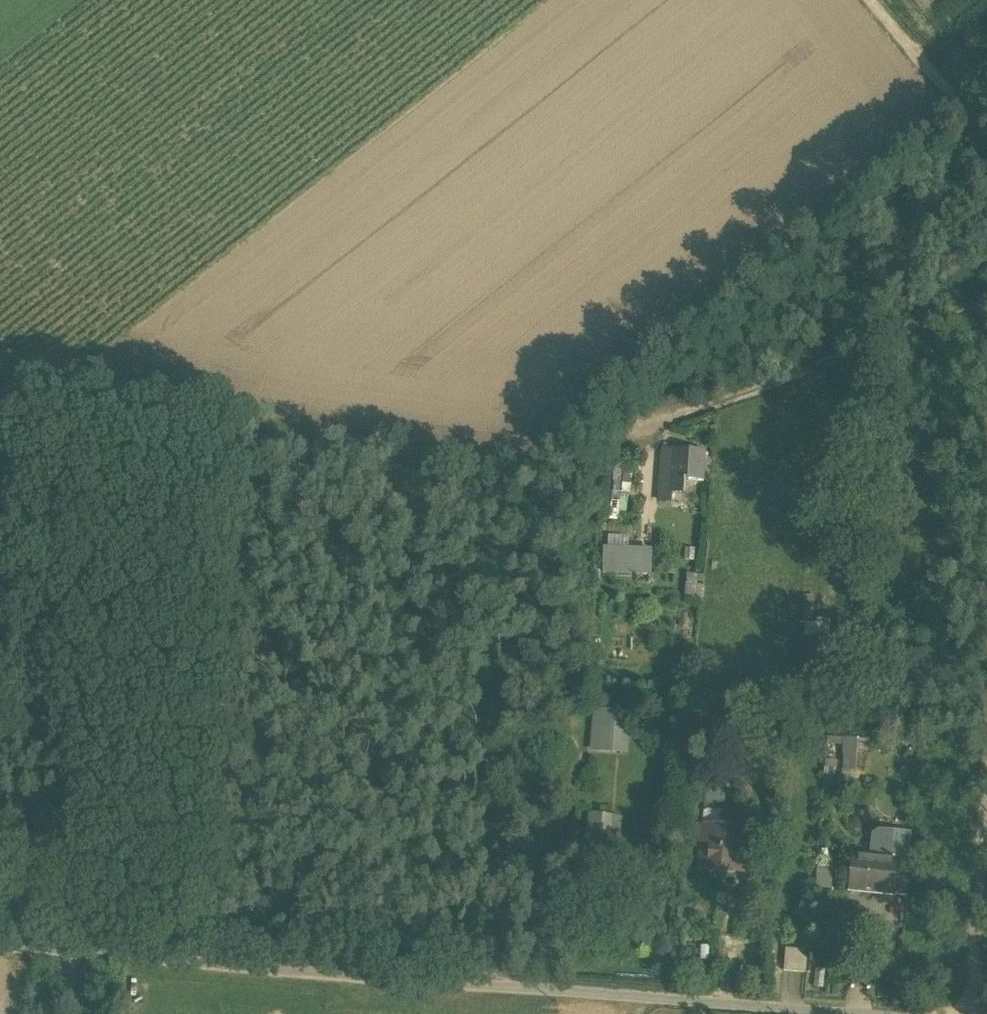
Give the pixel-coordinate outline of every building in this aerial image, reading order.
[(705,451),(662,448),(660,477),(672,478),(684,479),(703,480),(705,451)] [(672,478),(660,477),(659,500),(670,500),(671,491),(672,478)] [(684,479),(672,478),(671,491),(683,492),(684,479)] [(636,536),(604,535),(603,572),(650,573),(650,550),(635,550),(636,536)] [(700,573),(687,572),(685,612),(697,613),(700,573)] [(820,599),(807,598),(807,616),(820,616),(820,599)] [(824,625),(806,624),(804,638),(823,640),(824,625)] [(804,638),(803,638),(800,676),(831,679),(835,641),(823,640),(804,638)] [(602,707),(596,752),(629,756),(635,711),(602,707)] [(842,777),(859,777),(859,758),(870,758),(869,736),(841,737),(842,777)] [(723,789),(707,788),(704,826),(690,825),(688,845),(699,846),(698,848),(708,849),(706,861),(711,867),(732,868),(737,864),(739,850),(745,851),(746,830),(720,827),(723,789)] [(611,817),(590,813),(586,839),(590,840),(590,845),(607,847),(611,817)] [(911,833),(886,831),(874,841),(872,858),(896,860),(909,862),(911,833)] [(872,858),(854,856),(851,890),(893,894),(896,860),(872,858)] [(909,862),(896,860),(893,894),(907,896),(909,862)] [(815,950),(792,948),(791,970),(813,972),(815,950)] [(817,968),(817,991),(827,991),(828,968),(817,968)]
